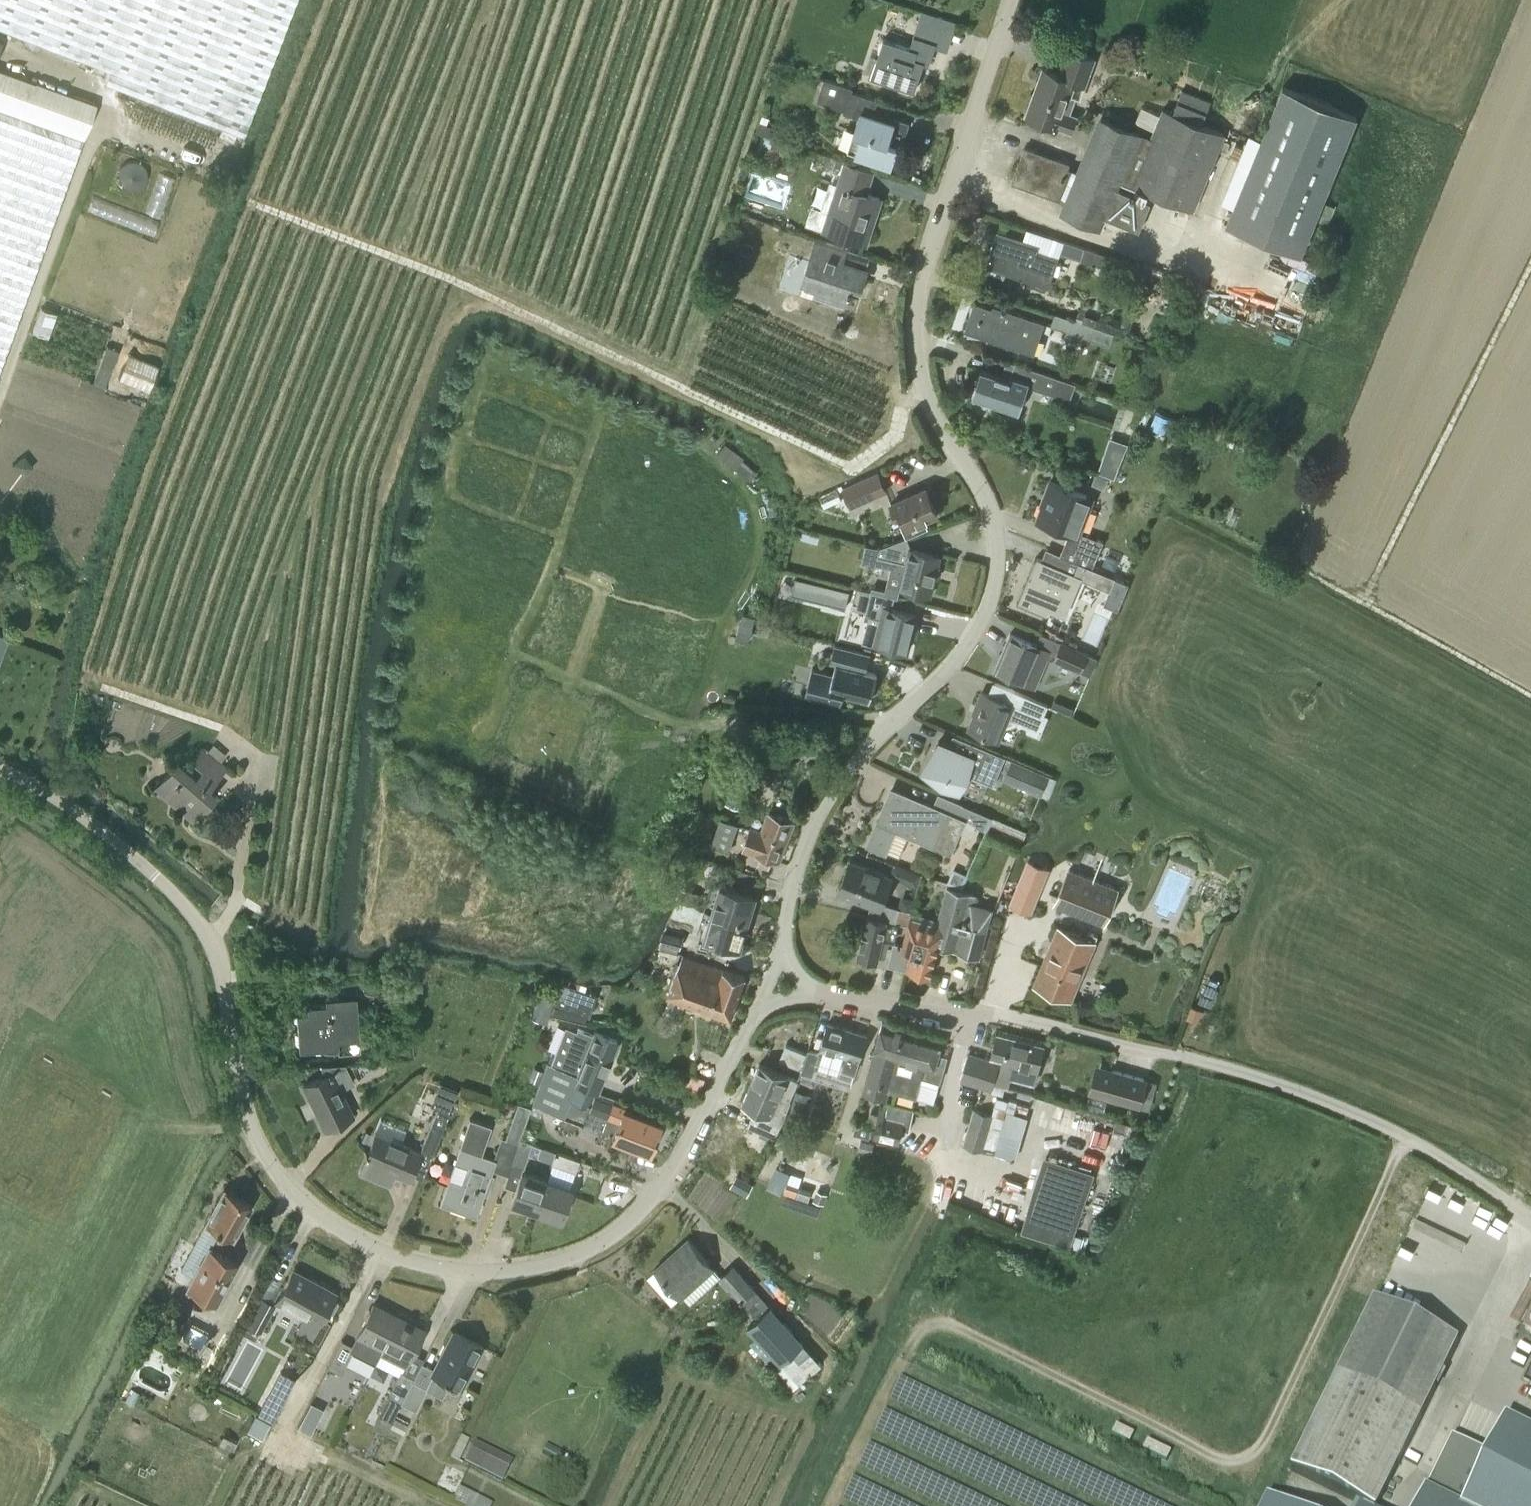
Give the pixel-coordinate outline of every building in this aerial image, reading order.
[(296,0),(0,0),(0,31),(110,72),(106,82),(245,134),(296,0)] [(921,11),(917,25),(920,26),(917,32),(936,39),(943,18),(921,11)] [(913,48),(883,39),(871,78),(914,91),(922,68),(930,71),(938,48),(916,40),(913,48)] [(1067,48),(1057,76),(1042,71),(1026,117),(1059,128),(1060,125),(1064,126),(1063,130),(1071,133),(1076,118),(1069,115),(1075,99),(1070,98),(1075,82),(1086,86),(1096,58),(1067,48)] [(97,108),(0,73),(0,373),(97,108)] [(843,112),(858,117),(848,150),(891,164),(903,125),(872,115),(877,101),(850,92),(852,88),(823,79),(818,94),(828,97),(834,104),(844,107),(843,112)] [(1335,207),(1323,202),(1357,118),(1283,87),(1227,224),(1301,254),(1315,220),(1328,225),(1335,207)] [(1152,139),(1103,119),(1064,214),(1101,229),(1106,217),(1139,230),(1150,201),(1118,189),(1121,180),(1194,210),(1225,135),(1201,125),(1211,102),(1182,90),(1172,113),(1164,110),(1152,139)] [(1142,108),(1136,123),(1155,131),(1162,115),(1142,108)] [(756,131),(775,138),(779,129),(767,125),(770,117),(762,114),(756,131)] [(1055,198),(1067,163),(1025,148),(1013,184),(1055,198)] [(119,170),(118,174),(118,177),(119,180),(121,183),(122,185),(124,186),(126,188),(128,189),(131,189),(134,190),(138,189),(140,188),(143,186),(145,183),(146,181),(147,177),(148,175),(147,171),(146,168),(144,166),(142,164),(141,163),(138,162),(136,161),(133,161),(130,161),(127,162),(125,163),(120,167),(119,170)] [(865,244),(880,198),(865,193),(872,171),(848,163),(826,232),(865,244)] [(987,267),(1005,273),(1048,287),(1058,258),(1037,251),(1039,246),(1023,241),(998,233),(988,262),(987,267)] [(859,295),(866,275),(856,272),(858,267),(843,262),(847,250),(817,241),(803,284),(831,293),(829,299),(846,304),(850,292),(859,295)] [(1058,258),(1092,269),(1097,253),(1063,242),(1058,258)] [(1044,324),(1025,318),(1000,310),(999,313),(974,305),(966,332),(1034,354),(1044,324)] [(32,332),(48,337),(57,313),(41,307),(32,332)] [(1076,321),(1094,328),(1097,319),(1085,315),(1086,311),(1080,309),(1076,321)] [(1094,328),(1076,321),(1063,317),(1059,329),(1091,339),(1094,328)] [(119,351),(106,346),(91,387),(104,392),(119,351)] [(121,377),(151,387),(159,362),(129,352),(121,377)] [(1069,404),(1075,385),(1027,369),(1024,380),(1012,376),(1010,380),(982,370),(973,397),(1020,413),(1028,387),(1053,395),(1053,398),(1069,404)] [(81,376),(79,383),(91,387),(94,380),(81,376)] [(1166,431),(1170,419),(1155,413),(1150,425),(1166,431)] [(735,473),(742,463),(744,461),(733,452),(729,457),(723,464),(735,473)] [(885,493),(876,474),(842,490),(850,508),(885,493)] [(1096,474),(1093,481),(1098,482),(1097,485),(1103,487),(1106,486),(1109,478),(1096,474)] [(1087,496),(1080,493),(1050,482),(1045,496),(1047,496),(1038,519),(1070,531),(1061,555),(1069,558),(1093,567),(1103,541),(1078,532),(1088,506),(1084,504),(1087,496)] [(898,516),(901,515),(906,526),(902,528),(906,538),(928,528),(924,519),(938,513),(926,488),(892,504),(891,504),(897,517),(898,516)] [(880,548),(878,556),(893,560),(887,585),(931,596),(941,557),(912,550),(907,539),(880,548)] [(869,545),(866,553),(878,556),(880,548),(869,545)] [(1124,567),(1126,554),(1104,550),(1102,564),(1124,567)] [(1093,567),(1069,558),(1063,573),(1058,571),(1060,568),(1035,559),(1018,604),(1049,616),(1051,610),(1066,616),(1081,579),(1125,596),(1129,583),(1092,569),(1093,567)] [(871,591),(857,588),(852,608),(866,612),(871,591)] [(881,588),(879,593),(893,597),(897,598),(899,592),(881,588)] [(865,615),(869,616),(862,641),(907,652),(916,615),(891,608),(893,597),(879,593),(878,593),(871,591),(866,612),(865,615)] [(743,613),(737,638),(751,642),(757,616),(743,613)] [(1098,658),(1088,654),(1042,634),(1037,645),(1011,634),(996,670),(1025,683),(1030,671),(1040,675),(1047,657),(1091,676),(1098,658)] [(812,668),(805,695),(841,705),(843,694),(869,702),(877,674),(856,669),(857,663),(867,666),(870,654),(835,645),(831,662),(836,664),(833,674),(812,668)] [(1042,719),(1048,706),(1018,694),(1013,706),(982,693),(976,708),(978,709),(969,729),(998,741),(1004,726),(1015,722),(1026,726),(1028,731),(1040,736),(1046,721),(1042,719)] [(993,785),(1004,757),(954,735),(949,746),(939,742),(928,769),(946,776),(942,785),(958,792),(966,773),(993,785)] [(207,789),(225,768),(204,750),(194,762),(203,770),(195,778),(177,763),(155,788),(192,820),(214,795),(207,789)] [(1004,780),(1040,795),(1048,776),(1012,761),(1004,780)] [(737,771),(726,803),(744,809),(755,778),(737,771)] [(992,818),(963,806),(938,795),(933,808),(892,790),(869,846),(886,853),(896,830),(951,853),(960,832),(970,836),(975,824),(987,829),(992,818)] [(768,813),(761,832),(761,834),(786,843),(794,822),(768,813)] [(729,851),(738,823),(720,817),(711,845),(729,851)] [(743,848),(750,825),(740,822),(733,845),(743,848)] [(761,834),(761,832),(751,829),(743,849),(761,855),(758,863),(770,868),(773,860),(779,862),(786,843),(761,834)] [(1030,911),(1049,868),(1033,861),(1014,904),(1030,911)] [(894,923),(898,909),(882,903),(891,878),(850,862),(838,892),(871,905),(867,916),(894,923)] [(901,879),(905,869),(893,864),(889,874),(901,879)] [(953,868),(947,883),(962,888),(967,874),(953,868)] [(1103,924),(1117,890),(1070,870),(1056,904),(1103,924)] [(912,952),(907,969),(931,975),(940,945),(954,949),(959,950),(980,956),(987,927),(982,925),(984,915),(965,910),(966,905),(971,907),(975,893),(947,885),(937,924),(910,916),(902,944),(904,945),(903,950),(912,952)] [(721,886),(713,912),(733,918),(748,922),(755,896),(721,886)] [(894,923),(898,923),(907,926),(910,916),(911,913),(898,909),(894,923)] [(733,918),(713,912),(706,937),(740,948),(748,922),(733,918)] [(894,923),(867,916),(859,956),(877,961),(879,952),(886,953),(889,938),(895,939),(898,923),(894,923)] [(1072,999),(1095,943),(1057,927),(1034,984),(1072,999)] [(677,953),(682,937),(663,931),(659,948),(677,953)] [(903,950),(904,945),(902,944),(894,943),(889,966),(906,970),(907,969),(912,952),(903,950)] [(731,1019),(746,977),(684,955),(669,996),(731,1019)] [(575,984),(574,989),(562,985),(551,1015),(584,1024),(586,1017),(589,1018),(596,997),(582,992),(583,987),(575,984)] [(547,1022),(555,998),(539,993),(531,1016),(547,1022)] [(528,994),(524,1004),(530,1006),(534,996),(528,994)] [(338,1046),(338,1052),(361,1050),(357,996),(338,998),(338,1003),(308,1006),(309,1012),(297,1012),(300,1049),(338,1046)] [(1197,1018),(1200,1008),(1191,1005),(1189,1015),(1197,1018)] [(842,1071),(855,1075),(867,1036),(828,1024),(821,1049),(846,1057),(842,1071)] [(897,1060),(906,1031),(883,1025),(864,1093),(886,1099),(889,1091),(897,1093),(904,1071),(900,1069),(902,1062),(897,1060)] [(574,1055),(567,1072),(564,1079),(596,1091),(616,1040),(596,1032),(595,1035),(578,1028),(569,1053),(574,1055)] [(904,1071),(897,1093),(916,1098),(922,1077),(939,1082),(946,1057),(938,1055),(942,1041),(906,1031),(897,1060),(902,1062),(900,1069),(904,1071)] [(1000,1063),(993,1083),(1007,1087),(1010,1076),(1034,1083),(1044,1046),(998,1034),(992,1057),(1004,1060),(1003,1063),(1000,1063)] [(780,1060),(800,1069),(807,1054),(787,1045),(780,1060)] [(820,1053),(809,1050),(802,1073),(813,1076),(820,1053)] [(993,1083),(1000,1063),(967,1054),(961,1080),(992,1088),(993,1083)] [(339,1087),(353,1080),(345,1064),(322,1065),(322,1077),(305,1086),(326,1130),(353,1117),(339,1087)] [(588,1110),(607,1117),(613,1102),(594,1095),(596,1091),(564,1079),(567,1072),(546,1064),(543,1072),(538,1085),(531,1104),(553,1112),(560,1092),(590,1104),(588,1110)] [(788,1077),(789,1077),(760,1064),(751,1084),(791,1100),(799,1082),(788,1077)] [(533,1068),(528,1081),(538,1085),(543,1072),(533,1068)] [(1156,1082),(1110,1070),(1103,1095),(1150,1108),(1156,1082)] [(440,1082),(436,1092),(455,1100),(459,1090),(440,1082)] [(791,1100),(751,1084),(744,1102),(759,1109),(756,1114),(753,1112),(747,1125),(776,1138),(785,1117),(791,1101),(790,1100),(791,1100)] [(804,1115),(809,1094),(795,1090),(790,1112),(804,1115)] [(518,1104),(506,1139),(519,1144),(520,1140),(531,1108),(518,1104)] [(649,1151),(659,1123),(624,1110),(624,1108),(613,1104),(608,1117),(618,1121),(612,1137),(649,1151)] [(450,1112),(439,1107),(422,1148),(433,1153),(450,1112)] [(879,1108),(875,1127),(873,1138),(899,1144),(904,1121),(884,1117),(886,1109),(879,1108)] [(974,1109),(962,1146),(995,1155),(1006,1119),(974,1109)] [(476,1216),(477,1213),(496,1159),(482,1154),(491,1127),(470,1119),(455,1162),(466,1166),(461,1182),(449,1178),(440,1204),(476,1216)] [(872,1140),(873,1138),(875,1127),(857,1123),(854,1136),(872,1140)] [(376,1134),(365,1162),(361,1172),(382,1181),(386,1170),(409,1180),(420,1152),(376,1134)] [(512,1164),(524,1168),(532,1144),(520,1140),(519,1144),(512,1164)] [(860,1140),(858,1149),(872,1153),(874,1144),(860,1140)] [(556,1152),(552,1164),(576,1173),(580,1160),(556,1152)] [(1045,1154),(1024,1223),(1022,1230),(1070,1246),(1093,1169),(1045,1154)] [(537,1210),(547,1180),(522,1172),(512,1202),(537,1210)] [(730,1187),(747,1196),(753,1185),(736,1175),(730,1187)] [(547,1180),(537,1210),(562,1218),(572,1188),(547,1180)] [(193,1245),(207,1253),(188,1289),(216,1304),(238,1263),(209,1248),(219,1229),(233,1237),(251,1205),(224,1190),(193,1245)] [(681,1297),(713,1267),(689,1240),(677,1251),(679,1253),(658,1272),(681,1297)] [(822,1364),(754,1289),(734,1266),(721,1276),(757,1319),(748,1327),(781,1364),(770,1374),(788,1394),(822,1364)] [(337,1298),(333,1296),(335,1292),(294,1270),(278,1300),(319,1322),(326,1309),(330,1311),(333,1310),(338,1301),(337,1298)] [(261,1333),(276,1304),(258,1294),(243,1323),(261,1333)] [(1337,1379),(1291,1473),(1360,1505),(1378,1505),(1464,1329),(1444,1318),(1436,1334),(1374,1304),(1337,1379)] [(356,1339),(353,1345),(342,1340),(329,1367),(341,1373),(352,1351),(376,1362),(384,1345),(383,1345),(396,1317),(373,1305),(356,1339)] [(391,1421),(401,1401),(414,1376),(404,1371),(407,1364),(407,1365),(424,1331),(396,1317),(383,1345),(384,1345),(376,1362),(399,1374),(378,1415),(391,1421)] [(454,1332),(433,1374),(425,1388),(442,1397),(447,1389),(454,1392),(457,1391),(459,1387),(460,1388),(482,1346),(454,1332)] [(235,1346),(221,1381),(238,1388),(251,1353),(235,1346)] [(412,1382),(401,1403),(416,1411),(427,1389),(412,1382)] [(303,1428),(319,1431),(323,1404),(307,1401),(303,1428)] [(263,1404),(257,1414),(273,1423),(279,1412),(263,1404)] [(1505,1420),(1463,1505),(1530,1505),(1530,1432),(1505,1420)] [(1117,1426),(1112,1435),(1129,1444),(1134,1434),(1117,1426)] [(216,1448),(231,1455),(234,1449),(237,1442),(223,1435),(216,1448)] [(1148,1441),(1143,1451),(1166,1462),(1171,1453),(1148,1441)] [(478,1470),(502,1483),(508,1469),(484,1457),(478,1470)] [(469,1498),(457,1492),(451,1504),(455,1505),(465,1505),(469,1498)] [(1425,1492),(1418,1505),(1454,1505),(1425,1492)]
